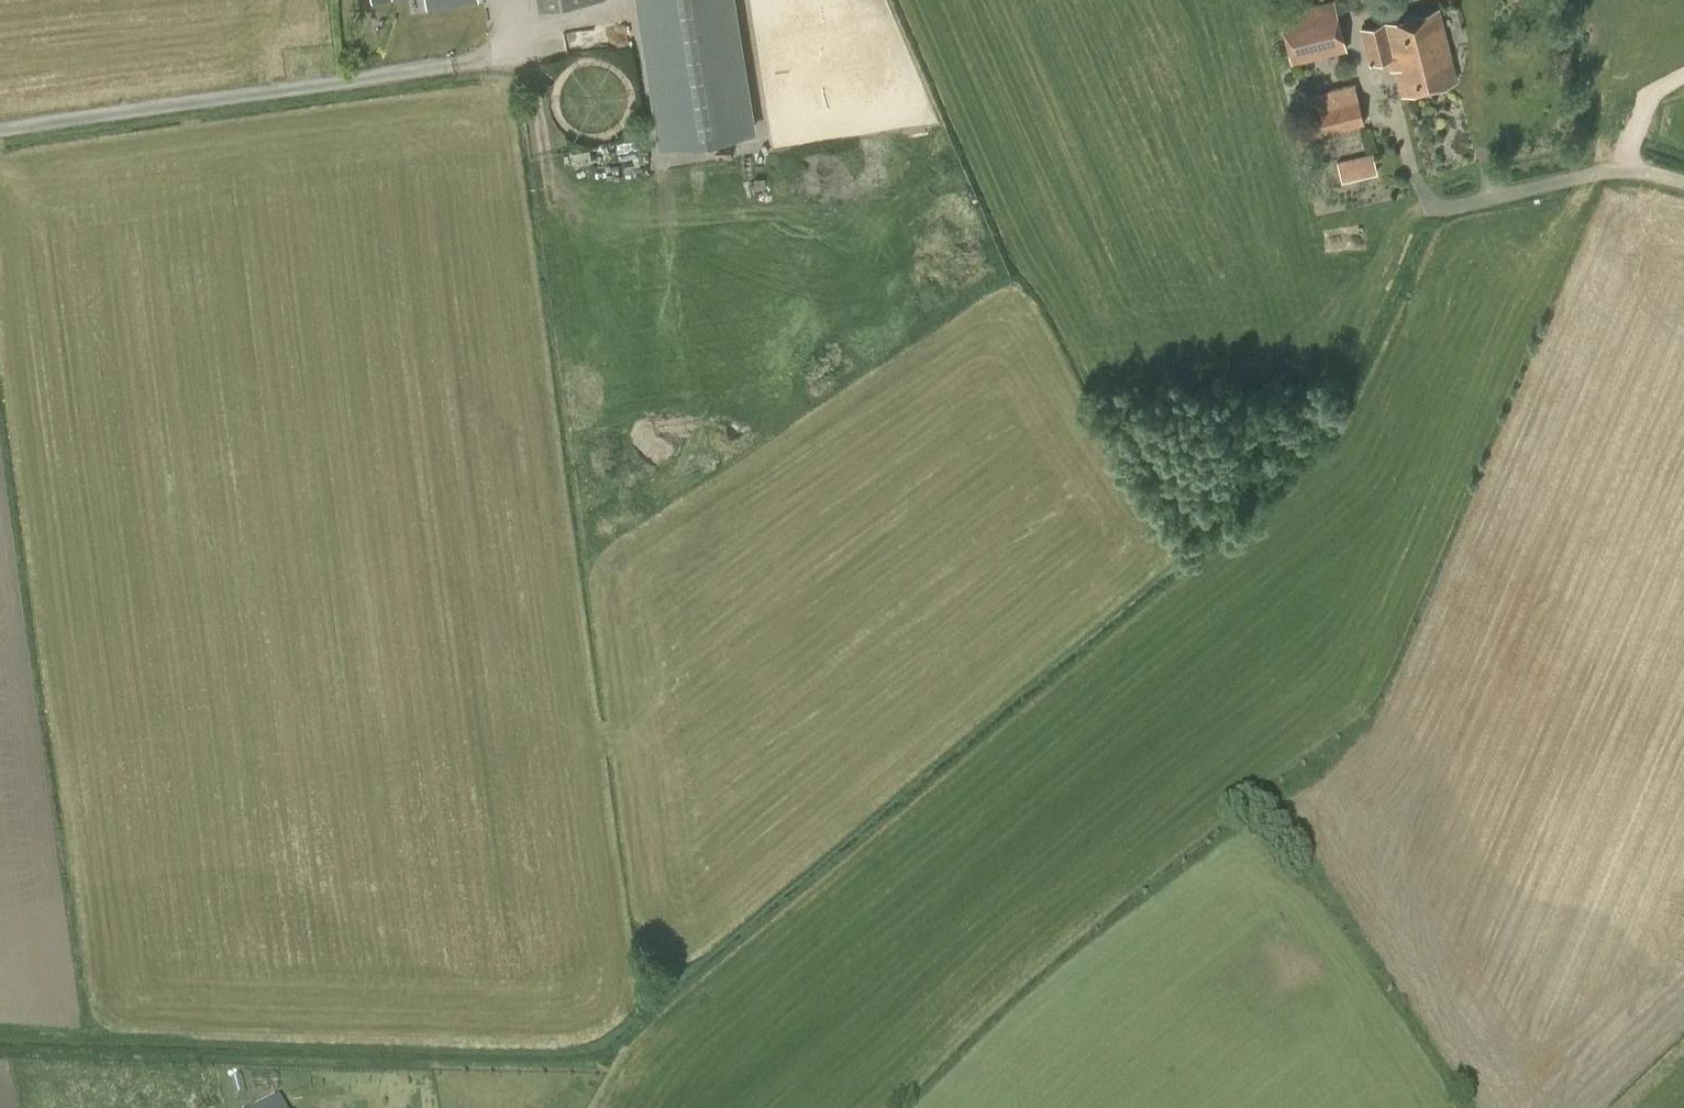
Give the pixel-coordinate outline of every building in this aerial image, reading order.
[(659,146),(756,130),(735,0),(636,0),(659,146)] [(1347,51),(1334,0),(1332,0),(1278,14),(1291,65),(1347,51)] [(1438,9),(1384,23),(1361,29),(1369,63),(1393,58),(1402,94),(1456,81),(1438,9)] [(1365,123),(1354,82),(1301,96),(1311,137),(1365,123)] [(1341,181),(1377,172),(1373,154),(1337,162),(1341,181)] [(280,1095),(254,1107),(286,1107),(280,1095)]
